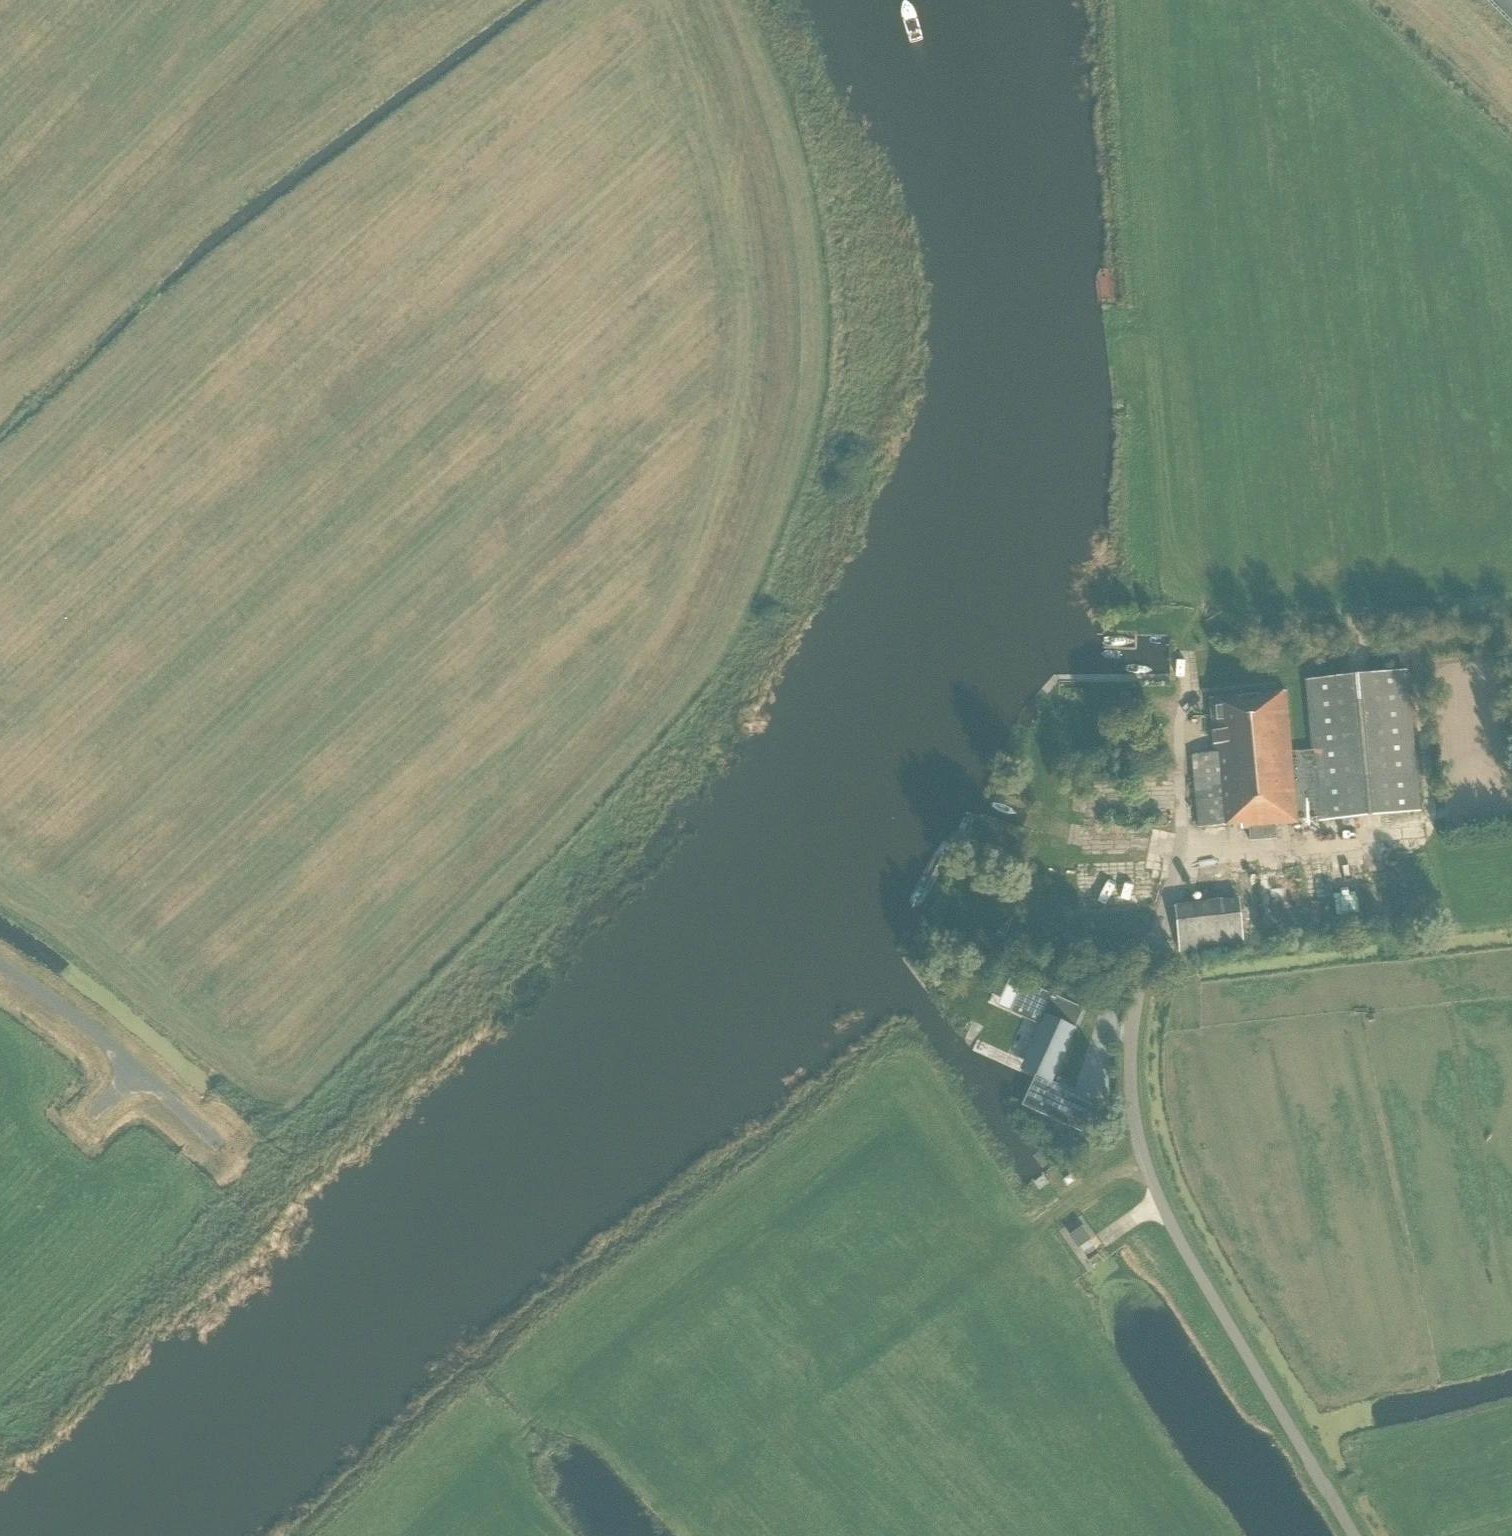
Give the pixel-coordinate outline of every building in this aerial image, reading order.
[(1319,821),(1418,811),(1405,670),(1306,680),(1313,751),(1291,753),(1285,691),(1208,698),(1213,745),(1214,753),(1192,755),(1199,828),(1241,825),(1241,828),(1248,828),(1249,841),(1276,838),(1275,825),(1297,823),(1297,819),(1319,817),(1319,821)] [(1244,945),(1239,897),(1173,904),(1178,952),(1244,945)] [(1034,1072),(1032,1076),(1021,1100),(1082,1132),(1097,1097),(1051,1077),(1083,1003),(1023,977),(1012,1002),(1043,1015),(1021,1066),(1034,1072)]
